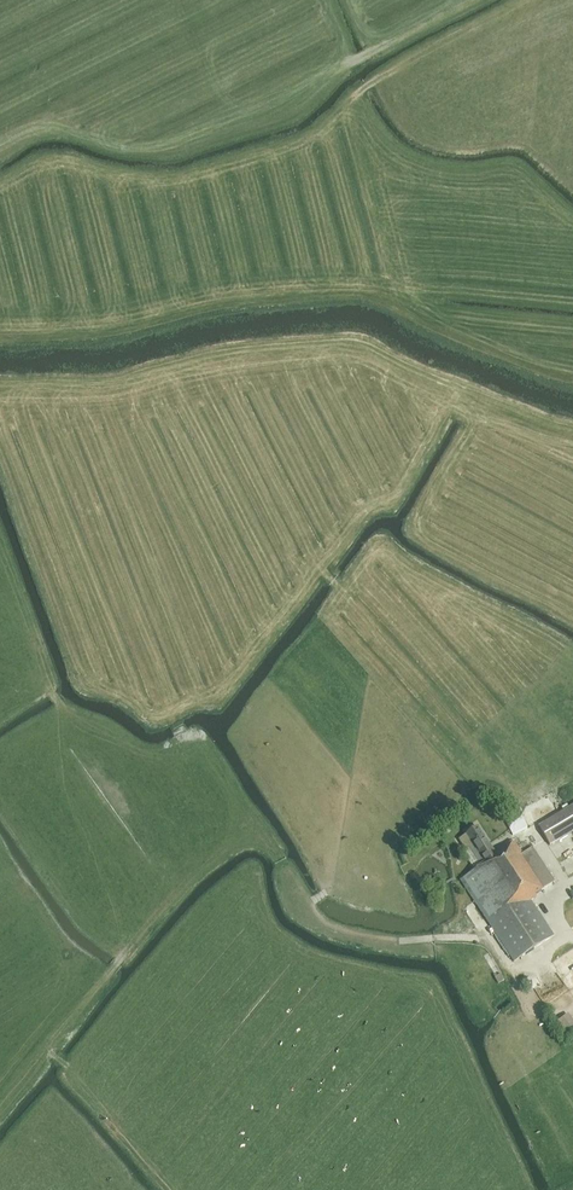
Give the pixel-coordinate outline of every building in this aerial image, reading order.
[(539,827),(550,845),(572,832),(572,807),(539,827)] [(522,816),(506,823),(513,835),(528,828),(522,816)] [(535,895),(555,882),(532,848),(522,854),(514,841),(500,850),(494,853),(478,828),(466,836),(485,864),(461,880),(514,962),(554,936),(531,901),(537,897),(535,895)] [(561,1030),(564,1036),(572,1030),(572,1023),(572,1022),(561,1030)]
